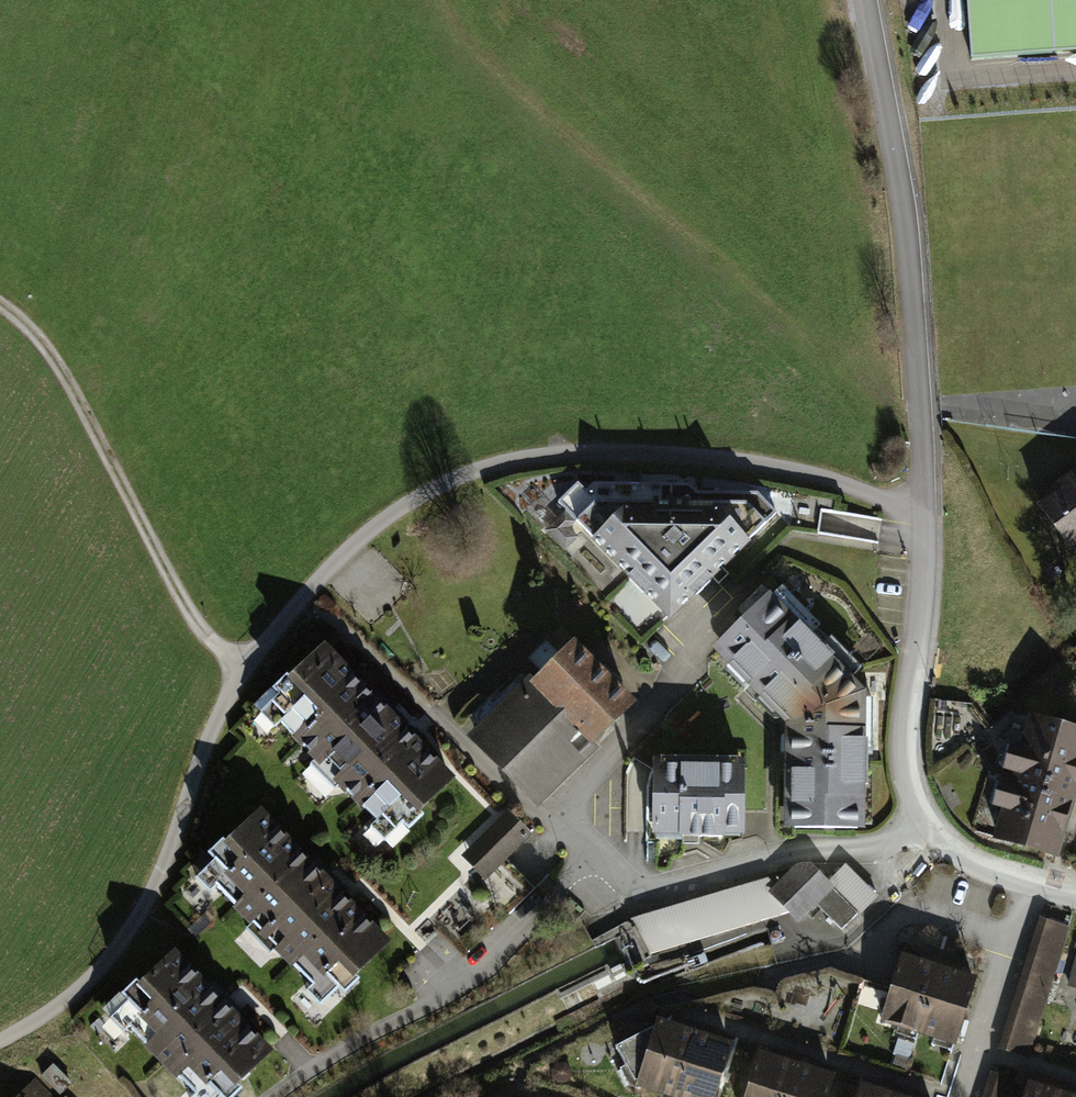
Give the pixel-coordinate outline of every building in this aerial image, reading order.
[(583,489),(563,511),(678,624),(783,519),(763,498),(699,498),(692,489),(597,487),(592,496),(583,489)] [(1041,511),(1070,552),(1075,547),(1075,487),(1041,511)] [(822,509),(818,534),(879,544),(883,519),(822,509)] [(884,696),(780,599),(722,657),(798,725),(791,825),(877,832),(884,696)] [(524,687),(469,745),(533,805),(633,699),(579,649),(573,655),(553,637),(524,668),(543,686),(533,695),(524,687)] [(460,778),(319,648),(265,707),(405,837),(460,778)] [(1029,720),(994,845),(1059,863),(1075,800),(1075,732),(1029,720)] [(750,760),(648,760),(648,845),(749,845),(750,760)] [(510,812),(460,859),(483,883),(533,837),(510,812)] [(390,941),(269,815),(207,875),(328,1000),(390,941)] [(770,884),(631,926),(648,958),(793,918),(802,926),(817,912),(843,937),(881,903),(850,871),(838,884),(813,868),(798,872),(779,890),(770,884)] [(1071,932),(1040,923),(1002,1055),(1033,1064),(1071,932)] [(184,954),(125,1014),(210,1096),(240,1096),(284,1052),(184,954)] [(982,978),(909,957),(889,1024),(962,1045),(982,978)] [(1068,989),(1075,991),(1075,958),(1068,989)] [(655,1023),(611,1050),(635,1090),(659,1096),(718,1096),(734,1046),(655,1023)] [(756,1054),(744,1096),(826,1096),(832,1076),(756,1054)] [(565,1062),(557,1063),(551,1070),(552,1075),(558,1081),(565,1081),(571,1075),(570,1067),(565,1062)] [(990,1078),(985,1096),(1011,1096),(1015,1085),(990,1078)] [(1032,1083),(1027,1096),(1075,1096),(1032,1083)] [(864,1086),(861,1096),(902,1096),(864,1086)]
